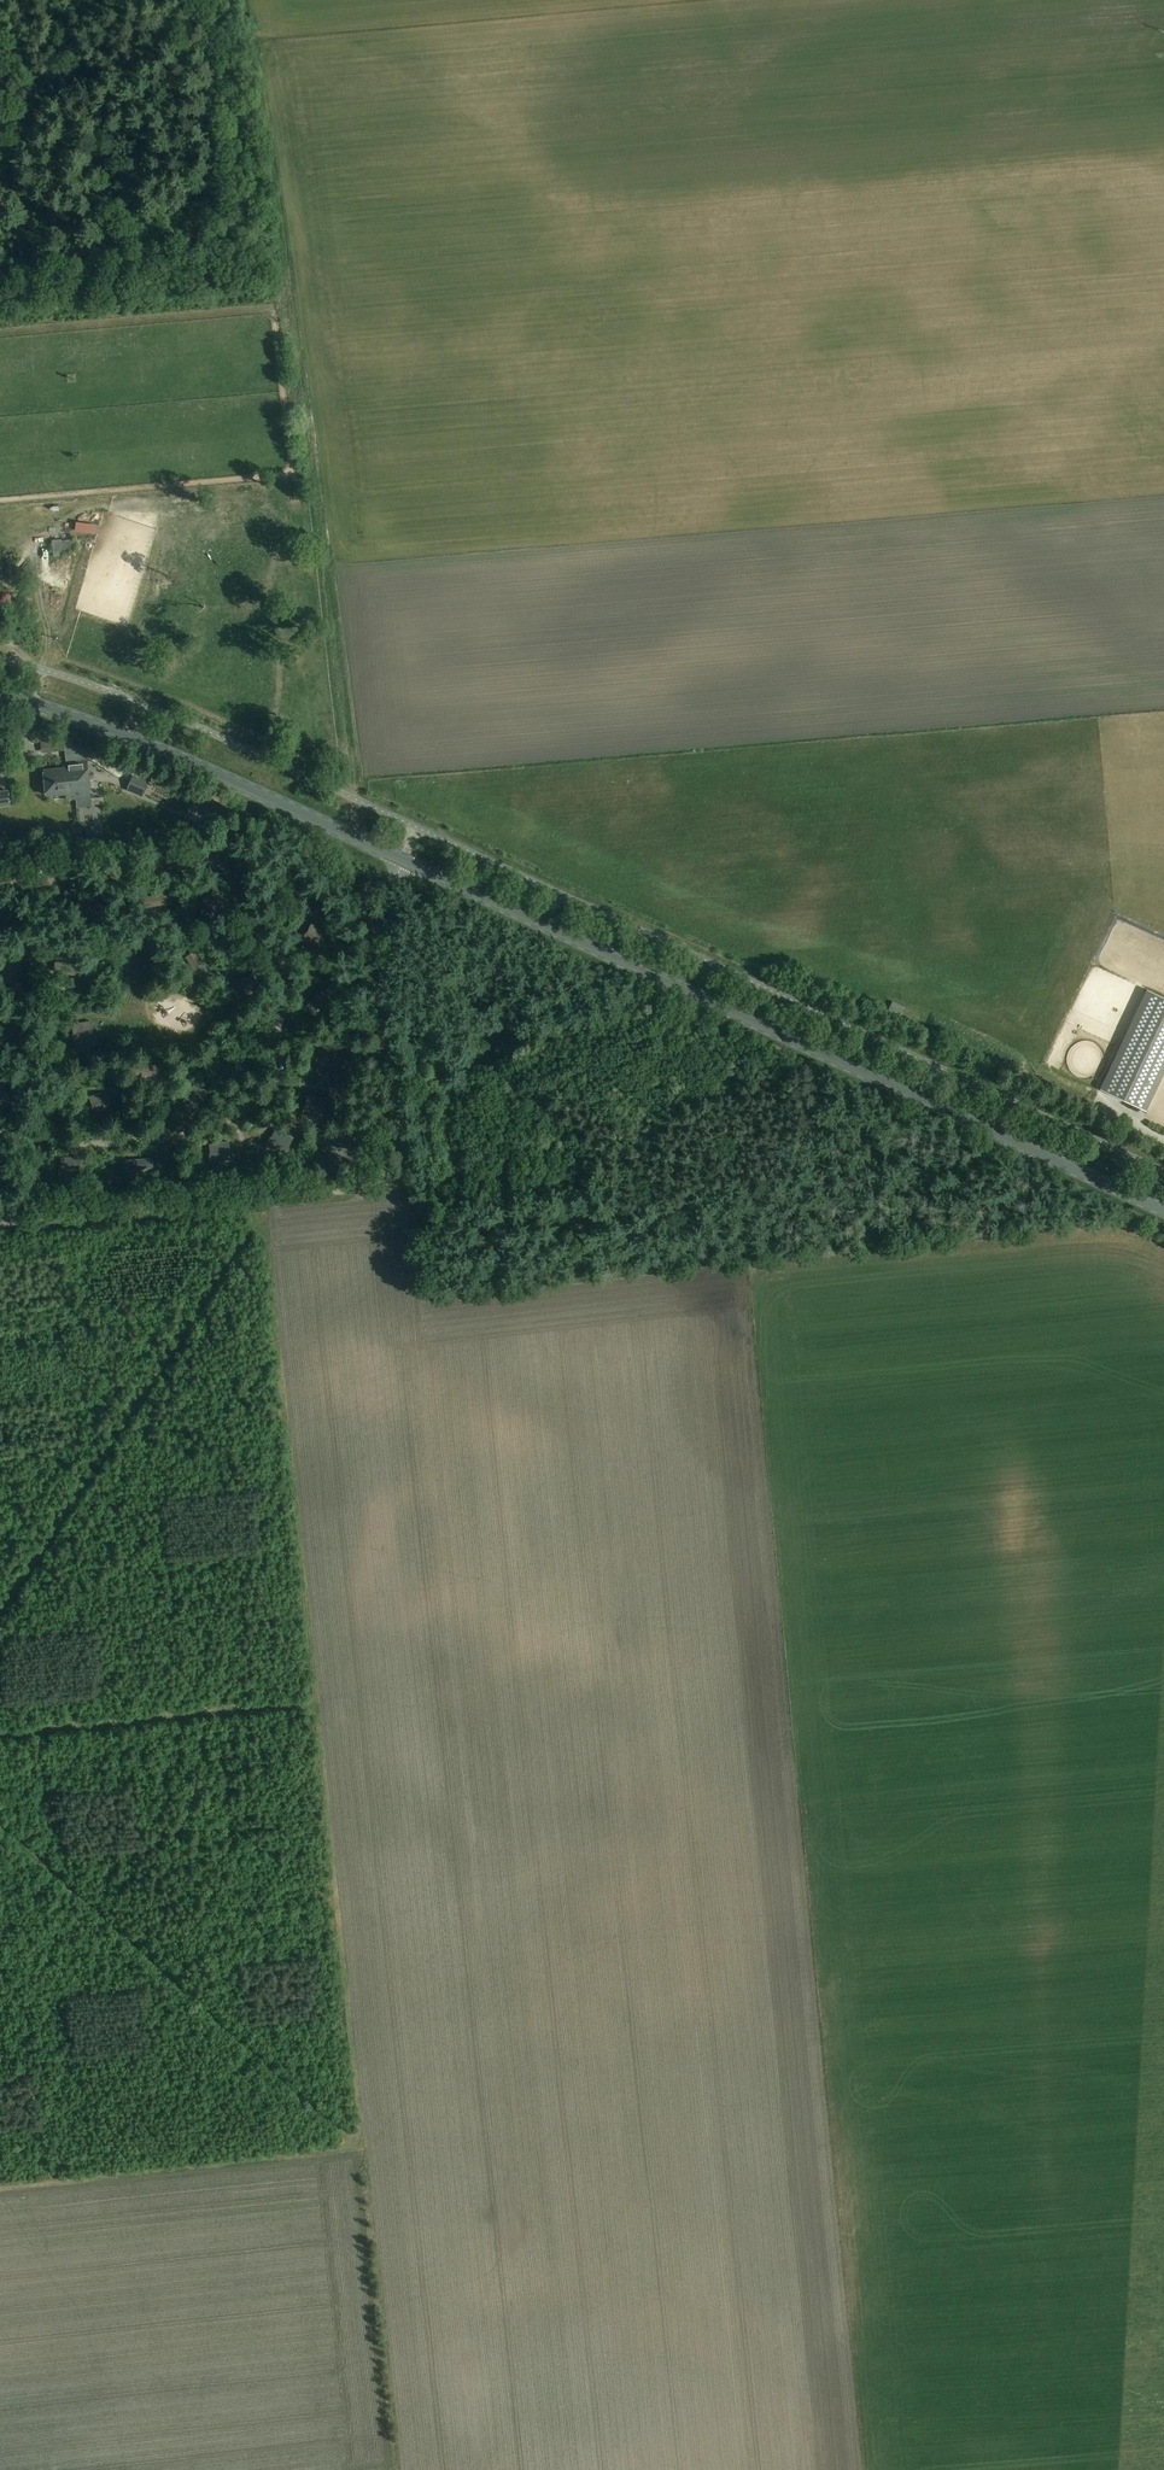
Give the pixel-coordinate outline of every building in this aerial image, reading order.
[(66,761),(86,759),(88,759),(87,743),(70,744),(70,740),(64,741),(66,761)] [(66,791),(66,797),(89,795),(86,759),(66,761),(63,761),(64,767),(66,791)] [(64,767),(43,770),(45,793),(66,791),(64,767)] [(132,774),(126,790),(141,797),(148,781),(132,774)] [(8,791),(0,792),(0,807),(10,805),(8,791)] [(196,817),(196,826),(207,826),(207,817),(196,817)] [(323,949),(327,940),(331,931),(312,923),(308,932),(307,932),(303,941),(323,949)] [(185,960),(198,982),(208,976),(196,954),(185,960)] [(254,972),(246,977),(246,976),(237,982),(247,1000),(256,995),(257,995),(265,990),(254,972)] [(1147,990),(1100,1090),(1146,1111),(1163,1072),(1163,998),(1147,990)] [(892,999),(887,1008),(899,1014),(904,1005),(892,999)] [(75,1044),(96,1041),(94,1022),(73,1024),(75,1034),(74,1034),(75,1044)] [(11,1099),(7,1080),(0,1081),(0,1102),(11,1099)] [(184,1103),(204,1110),(210,1091),(191,1084),(188,1094),(187,1093),(184,1103)] [(97,1116),(117,1108),(109,1089),(90,1097),(94,1107),(93,1107),(97,1116)] [(304,1114),(325,1119),(329,1099),(309,1095),(307,1105),(306,1105),(304,1114)] [(334,1145),(355,1149),(359,1130),(338,1126),(337,1136),(336,1136),(334,1145)] [(268,1145),(287,1155),(296,1138),(278,1128),(273,1137),(272,1137),(268,1145)] [(212,1163),(233,1161),(231,1141),(211,1144),(212,1153),(211,1154),(212,1163)] [(60,1178),(81,1177),(81,1157),(60,1158),(61,1168),(60,1168),(60,1178)] [(10,1181),(9,1162),(0,1162),(0,1182),(10,1181)]
